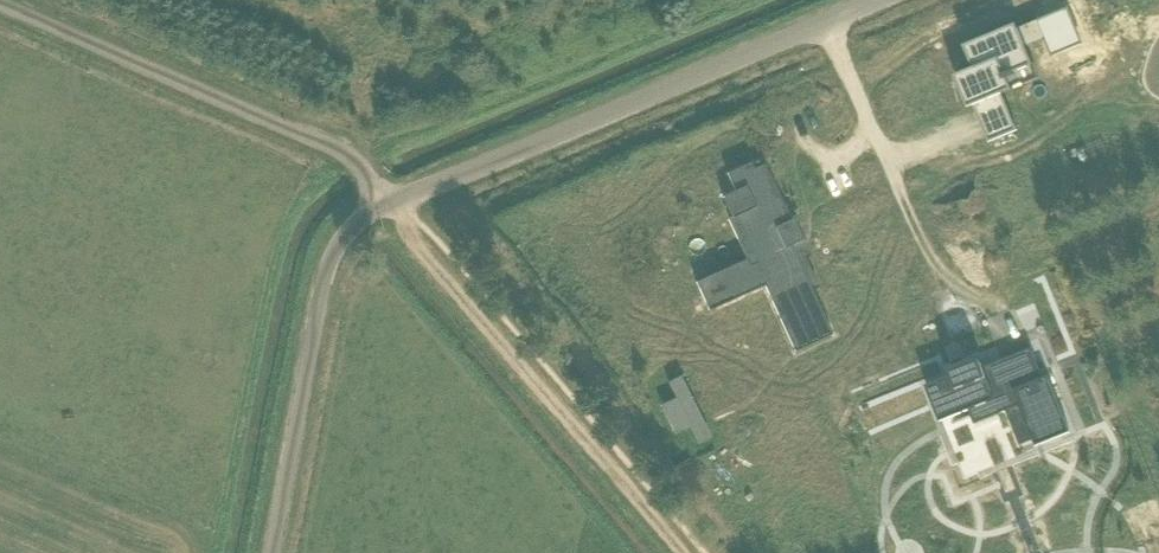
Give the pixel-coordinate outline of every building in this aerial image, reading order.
[(960,73),(954,76),(960,90),(968,108),(973,106),(989,142),(1017,130),(1002,94),(1002,93),(1011,89),(1006,78),(1015,75),(1015,72),(1019,70),(1019,69),(1032,64),(1025,48),(1026,47),(1046,39),(1038,20),(1018,28),(1016,24),(1006,28),(971,42),(964,46),(973,68),(960,73)] [(758,262),(723,278),(732,300),(765,285),(791,343),(829,325),(792,244),(803,239),(793,217),(791,219),(783,201),(782,202),(765,164),(754,169),(751,162),(727,173),(735,190),(723,196),(733,218),(737,216),(758,262)] [(758,262),(737,216),(733,218),(730,219),(747,256),(697,279),(710,310),(732,300),(723,278),(758,262)] [(951,375),(926,385),(940,422),(950,418),(972,409),(977,422),(1006,411),(1019,406),(1033,440),(1036,446),(1070,432),(1047,376),(1043,377),(1031,348),(982,367),(981,364),(981,363),(980,363),(980,362),(979,362),(979,361),(978,361),(978,360),(977,360),(976,359),(975,359),(974,359),(973,359),(972,359),(971,360),(948,369),(951,375)] [(681,376),(669,382),(676,397),(690,425),(698,442),(711,435),(681,376)] [(690,425),(676,397),(661,404),(675,432),(690,425)] [(1019,406),(1006,411),(1020,445),(1033,440),(1019,406)]
